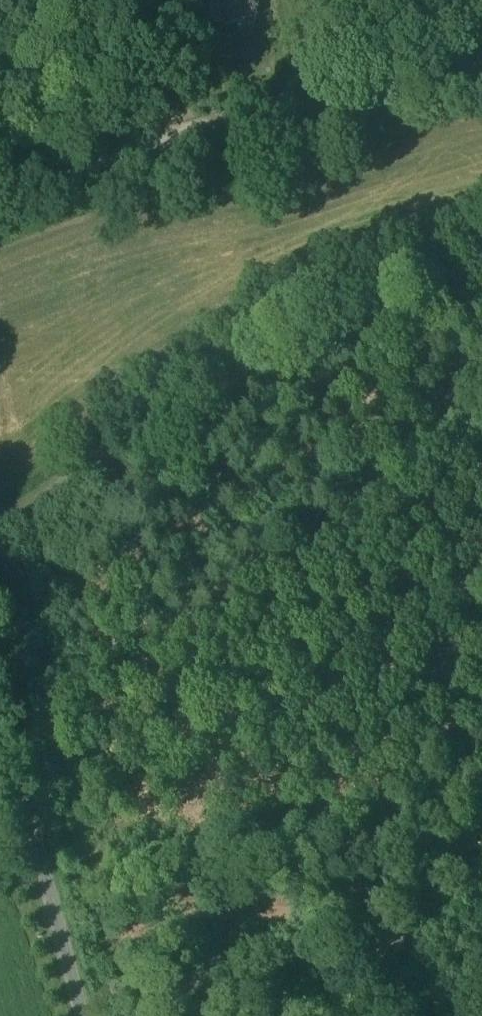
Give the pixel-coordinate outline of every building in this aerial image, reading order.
[(220,22),(243,17),(240,0),(232,0),(216,3),(220,22)]
